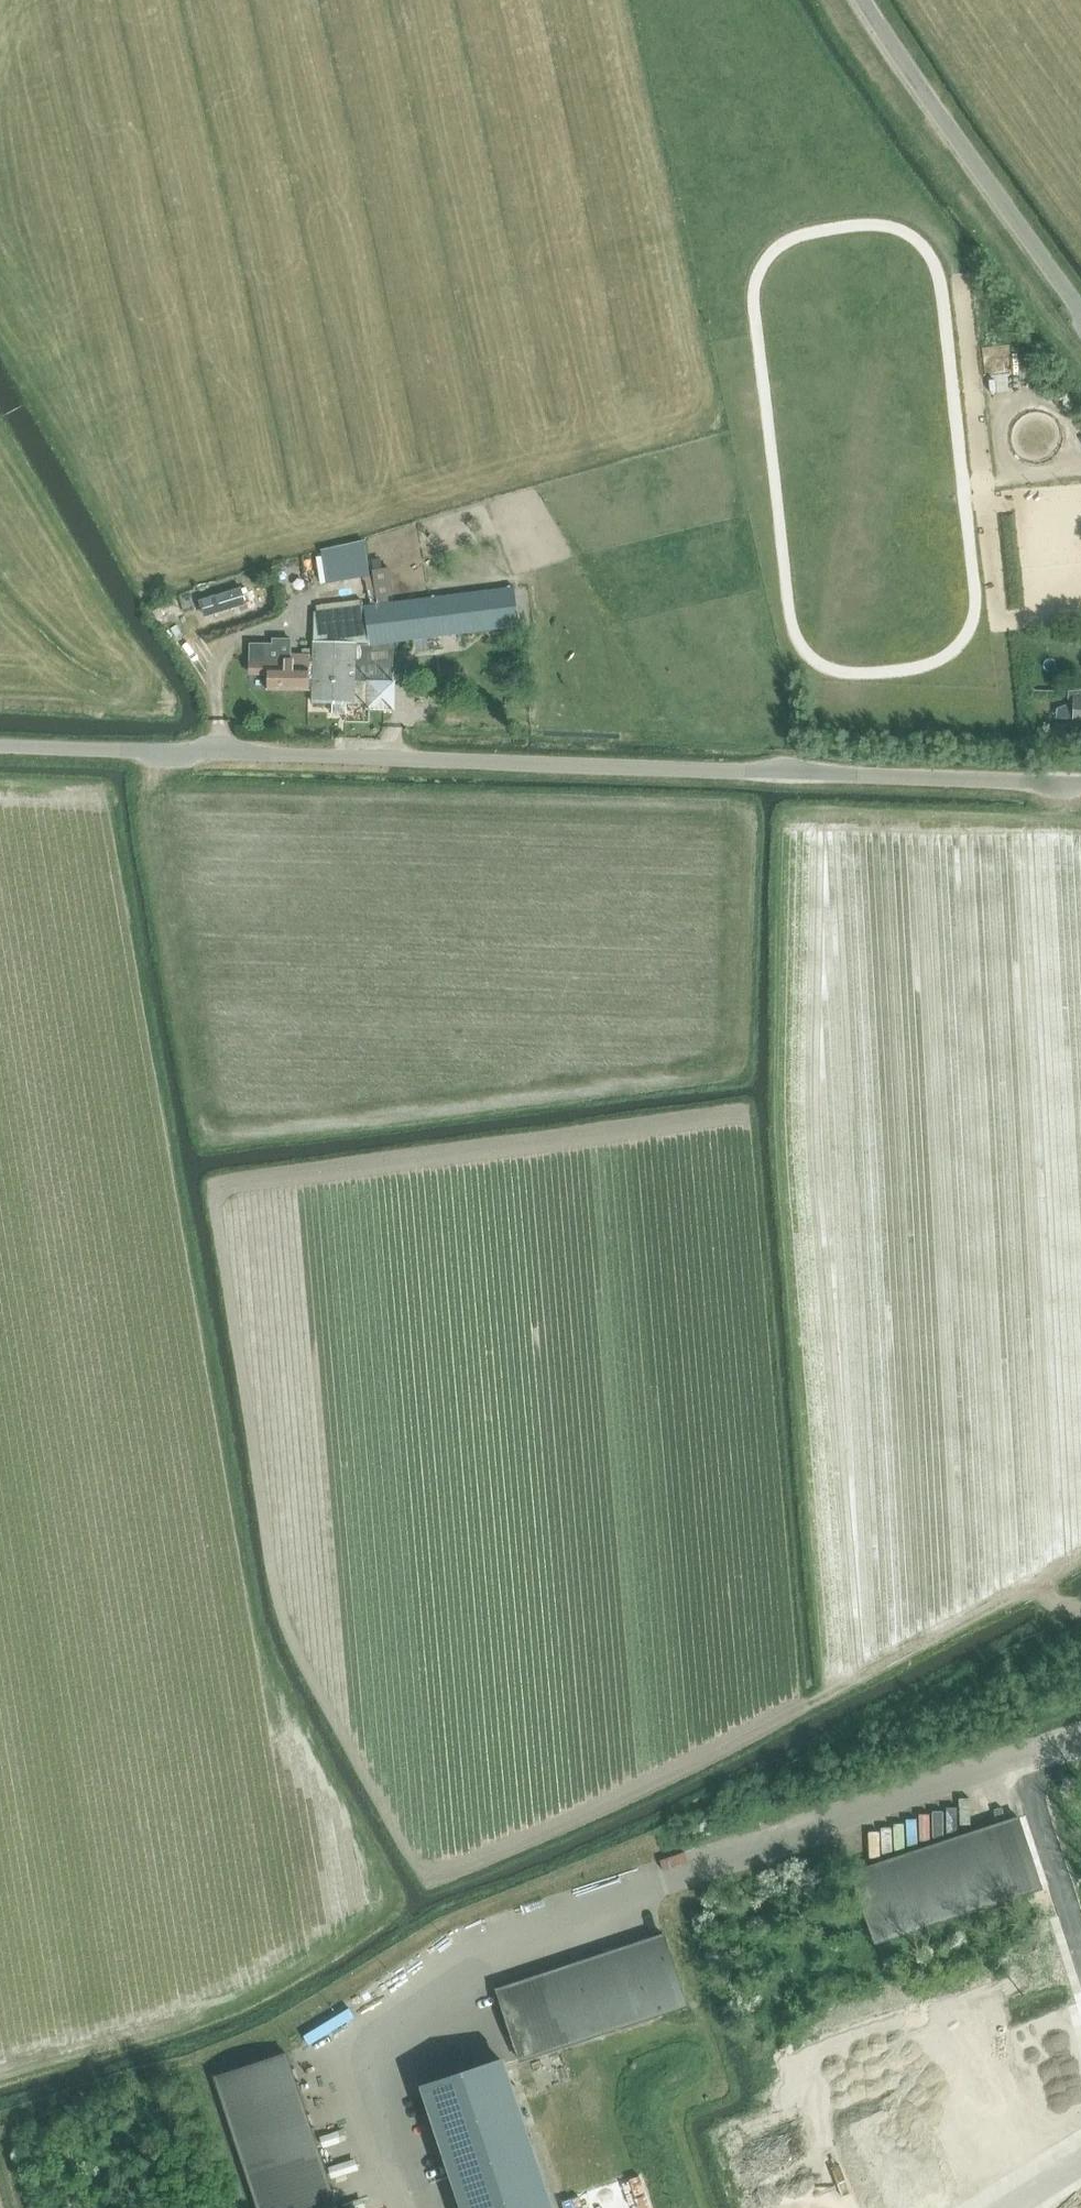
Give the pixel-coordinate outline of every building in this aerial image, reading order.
[(321,552),(326,581),(369,574),(363,541),(338,546),(337,549),(321,552)] [(389,568),(373,570),(376,597),(392,595),(389,568)] [(313,612),(314,641),(312,703),(354,704),(354,706),(366,706),(366,710),(395,710),(397,683),(393,642),(519,626),(513,587),(364,606),(313,612)] [(241,588),(200,601),(205,616),(246,604),(241,588)] [(249,674),(268,675),(267,690),(308,690),(309,656),(290,656),(290,641),(272,640),(272,646),(250,645),(249,674)] [(1080,726),(1080,696),(1073,696),(1072,726),(1080,726)] [(1043,1889),(1018,1817),(850,1872),(874,1945),(1043,1889)] [(663,1933),(495,1988),(519,2062),(688,2006),(663,1933)] [(286,2052),(213,2076),(256,2207),(338,2207),(286,2052)] [(423,2092),(443,2151),(461,2207),(553,2207),(525,2124),(506,2065),(423,2092)]
